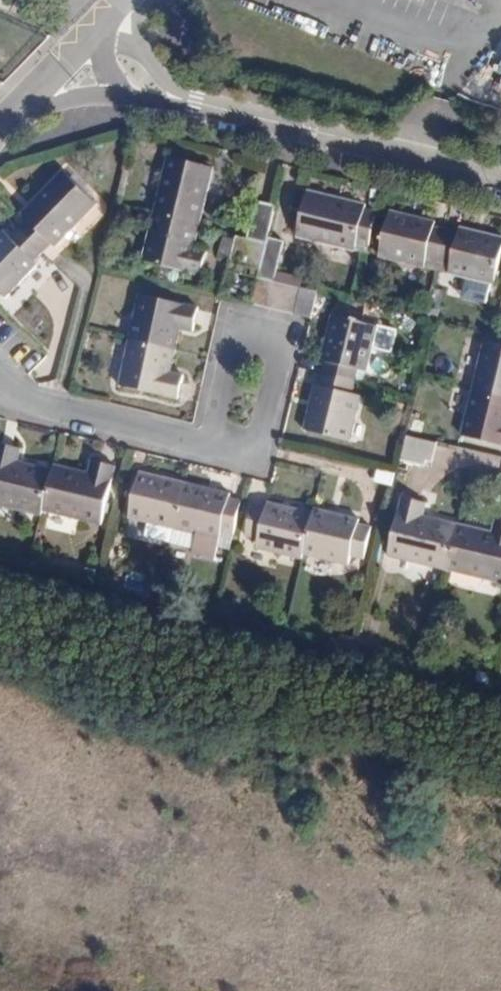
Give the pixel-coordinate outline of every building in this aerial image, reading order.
[(212,173),(169,162),(156,216),(199,226),(212,173)] [(35,220),(24,231),(47,253),(57,241),(62,246),(103,203),(69,171),(28,213),(35,220)] [(370,214),(312,199),(299,243),(359,258),(370,214)] [(199,226),(156,216),(146,263),(205,277),(210,253),(194,249),(199,226)] [(444,269),(451,238),(440,235),(441,231),(397,219),(387,265),(430,276),(431,268),(444,269)] [(24,231),(14,241),(7,235),(0,242),(0,292),(9,301),(41,268),(36,263),(47,253),(24,231)] [(272,245),(241,236),(234,262),(266,270),(272,245)] [(451,238),(444,269),(455,273),(454,282),(500,294),(500,288),(500,245),(466,236),(465,242),(451,238)] [(311,289),(265,278),(257,305),(304,317),(311,289)] [(146,295),(134,341),(182,351),(188,328),(200,331),(204,309),(146,295)] [(388,332),(345,322),(333,366),(338,367),(335,378),(368,387),(371,374),(379,376),(388,332)] [(182,351),(134,341),(124,386),(183,401),(188,378),(175,375),(182,351)] [(484,343),(473,388),(500,395),(500,347),(484,343)] [(365,398),(368,387),(335,378),(333,391),(328,389),(318,435),(364,445),(373,400),(365,398)] [(473,388),(462,434),(500,443),(500,395),(473,388)] [(429,468),(436,444),(407,435),(399,459),(429,468)] [(1,449),(0,451),(0,510),(44,521),(45,515),(54,475),(23,468),(26,455),(1,449)] [(55,470),(54,475),(45,515),(103,530),(118,474),(94,467),(91,479),(55,470)] [(188,488),(145,478),(133,521),(178,532),(188,488)] [(233,499),(188,488),(178,532),(222,543),(233,499)] [(436,510),(413,503),(398,562),(453,575),(465,530),(433,521),(436,510)] [(269,518),(258,516),(250,543),(264,546),(261,556),(305,567),(306,562),(315,523),(271,512),(269,518)] [(317,519),(315,523),(306,562),(352,572),(354,565),(367,568),(374,537),(361,534),(362,529),(317,519)] [(465,530),(453,575),(500,588),(500,533),(500,539),(465,530)]
